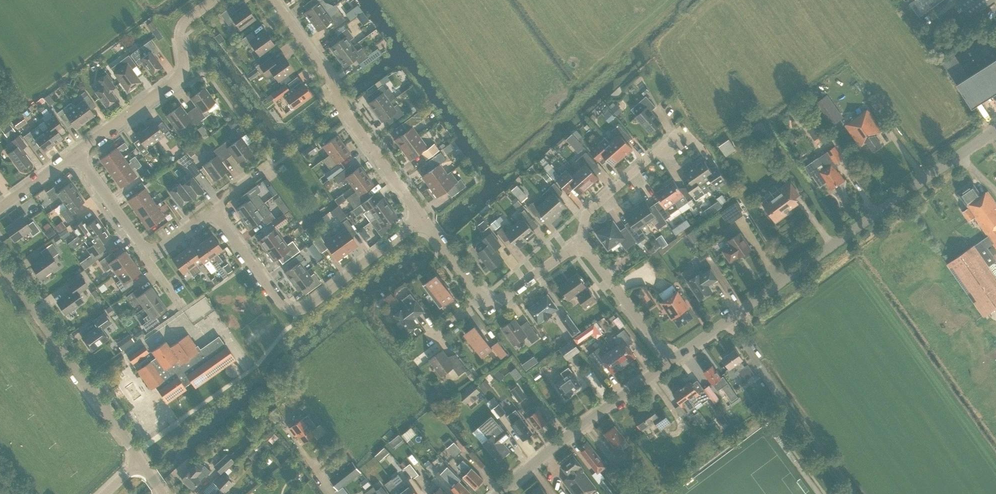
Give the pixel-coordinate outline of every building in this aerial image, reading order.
[(323,0),(310,0),(305,4),(309,9),(304,12),(311,21),(326,11),(333,5),(332,4),(326,2),(325,3),(323,0)] [(958,1),(970,18),(995,0),(960,0),(958,1)] [(220,14),(228,25),(234,21),(240,30),(255,19),(248,9),(246,11),(242,6),(236,11),(232,5),(220,14)] [(326,11),(311,21),(318,31),(323,27),(326,32),(345,18),(338,9),(329,16),(326,11)] [(156,26),(152,20),(146,24),(158,40),(163,36),(156,27),(156,26)] [(330,48),(337,57),(353,46),(349,40),(354,37),(347,28),(337,35),(341,40),(330,48)] [(219,31),(214,35),(219,42),(224,38),(219,31)] [(259,55),(274,45),(267,35),(265,37),(261,32),(255,36),(251,32),(240,40),(244,45),(249,41),(259,55)] [(991,32),(955,55),(954,53),(942,61),(956,83),(958,82),(971,103),(991,89),(994,93),(993,94),(995,98),(995,40),(991,32)] [(150,40),(141,46),(130,54),(138,64),(142,61),(151,73),(161,65),(153,55),(158,51),(150,40)] [(353,46),(337,57),(344,67),(355,59),(358,64),(359,63),(368,57),(367,55),(361,47),(356,51),(353,46)] [(368,57),(359,63),(362,68),(381,54),(377,48),(367,55),(368,57)] [(114,73),(127,91),(140,81),(131,69),(136,65),(128,55),(111,67),(114,73)] [(259,65),(267,76),(272,72),(278,81),(293,70),(286,61),(283,62),(280,58),(274,62),(270,57),(259,65)] [(106,106),(116,99),(108,88),(113,84),(106,74),(97,81),(101,87),(95,92),(106,106)] [(271,94),(276,100),(282,95),(284,98),(286,97),(293,107),(310,95),(303,84),(291,92),(289,90),(285,85),(271,94)] [(382,85),(369,95),(373,100),(368,103),(375,112),(389,102),(395,98),(388,88),(386,90),(382,85)] [(646,85),(641,89),(645,93),(650,89),(646,85)] [(196,106),(191,109),(199,121),(210,113),(206,108),(215,102),(204,87),(195,94),(196,97),(192,100),(196,106)] [(48,109),(55,108),(53,100),(56,99),(55,92),(45,94),(48,109)] [(79,103),(74,107),(85,122),(94,115),(91,110),(96,106),(85,92),(75,99),(79,103)] [(650,133),(661,123),(651,111),(655,107),(646,96),(640,101),(646,108),(636,117),(650,133)] [(393,107),(389,102),(375,112),(381,122),(386,118),(390,123),(403,113),(396,104),(393,107)] [(611,109),(617,115),(623,110),(617,104),(616,105),(611,109)] [(76,128),(85,122),(74,107),(69,110),(66,106),(56,112),(67,127),(72,123),(76,128)] [(194,124),(199,121),(191,109),(186,113),(182,107),(177,111),(175,108),(166,116),(176,130),(191,119),(194,124)] [(882,130),(866,107),(844,123),(860,146),(867,141),(872,149),(880,144),(874,136),(882,130)] [(394,139),(402,149),(419,137),(412,127),(423,119),(418,111),(402,123),(407,130),(394,139)] [(21,113),(11,120),(16,128),(26,121),(21,113)] [(39,126),(53,145),(63,138),(59,133),(64,129),(54,116),(45,122),(43,123),(39,126)] [(825,137),(811,116),(803,122),(816,142),(825,137)] [(153,120),(144,127),(155,142),(164,135),(167,139),(172,135),(162,121),(157,125),(153,120)] [(9,121),(0,128),(7,136),(15,130),(9,121)] [(615,137),(609,142),(622,157),(632,149),(624,140),(630,135),(619,123),(609,131),(615,137)] [(570,135),(582,150),(589,144),(583,137),(588,133),(581,125),(570,135)] [(44,152),(53,145),(39,126),(25,136),(35,151),(40,147),(44,152)] [(146,148),(155,142),(144,127),(135,134),(138,139),(133,142),(143,155),(148,151),(146,148)] [(19,170),(31,161),(21,148),(26,145),(19,135),(10,142),(15,148),(7,154),(19,170)] [(322,145),(329,155),(343,144),(337,135),(322,145)] [(218,146),(226,158),(231,154),(236,160),(240,156),(242,159),(252,152),(241,137),(232,144),(228,139),(218,146)] [(419,137),(402,149),(409,159),(426,147),(419,137)] [(719,146),(726,156),(736,149),(729,139),(719,146)] [(100,159),(107,169),(123,157),(118,150),(121,149),(122,151),(128,146),(124,142),(116,147),(100,159)] [(613,166),(622,157),(609,142),(604,147),(600,142),(590,151),(600,161),(605,157),(613,166)] [(318,149),(314,143),(301,152),(305,158),(318,149)] [(439,150),(434,143),(420,153),(425,160),(439,150)] [(350,153),(343,144),(329,155),(333,160),(328,164),(330,167),(335,164),(350,153)] [(226,158),(218,146),(213,150),(217,155),(202,166),(213,180),(223,173),(221,171),(226,167),(222,161),(226,158)] [(635,159),(644,153),(640,146),(630,152),(635,159)] [(815,166),(810,170),(821,185),(826,182),(827,184),(830,182),(834,187),(843,181),(835,168),(837,167),(835,163),(843,158),(835,146),(818,157),(812,161),(815,166)] [(422,176),(429,186),(446,174),(439,164),(446,159),(440,152),(428,161),(434,168),(422,176)] [(581,167),(576,171),(590,186),(599,178),(589,168),(595,162),(586,152),(576,161),(581,167)] [(891,161),(898,167),(906,159),(899,152),(891,161)] [(128,163),(123,157),(107,169),(114,178),(138,160),(134,156),(129,160),(130,162),(128,163)] [(702,159),(693,165),(708,186),(713,183),(715,186),(725,180),(715,166),(710,170),(702,159)] [(141,165),(138,160),(114,178),(120,187),(137,176),(132,169),(134,167),(136,169),(141,165)] [(546,160),(541,165),(547,172),(552,167),(546,160)] [(200,172),(192,162),(186,167),(194,177),(200,172)] [(342,169),(338,163),(325,173),(329,179),(342,169)] [(348,181),(352,186),(367,175),(360,166),(354,171),(350,165),(333,178),(337,183),(340,181),(343,184),(348,181)] [(693,165),(684,172),(691,183),(686,186),(696,200),(710,190),(708,186),(693,165)] [(139,175),(142,180),(151,174),(148,169),(139,175)] [(581,194),(590,186),(576,171),(571,175),(566,170),(556,178),(565,189),(571,184),(581,194)] [(446,174),(429,186),(436,196),(448,188),(453,195),(465,186),(460,179),(457,181),(450,171),(446,174)] [(373,184),(367,175),(352,186),(356,191),(346,198),(353,208),(366,199),(361,193),(373,184)] [(193,199),(203,191),(192,177),(182,185),(193,199)] [(673,179),(663,186),(675,202),(680,198),(684,204),(693,198),(686,187),(681,191),(673,179)] [(794,198),(799,194),(789,181),(762,202),(776,221),(787,214),(786,212),(797,203),(794,198)] [(63,202),(78,191),(71,182),(59,191),(55,185),(46,192),(52,201),(59,196),(63,202)] [(180,206),(190,198),(179,183),(169,191),(180,206)] [(562,192),(554,183),(541,195),(558,214),(567,207),(558,197),(562,192)] [(973,184),(959,194),(968,208),(963,212),(969,221),(975,217),(988,236),(983,240),(974,246),(974,245),(948,264),(984,315),(995,307),(995,277),(989,266),(995,261),(995,259),(988,247),(993,243),(995,247),(995,203),(987,191),(981,195),(973,184)] [(242,218),(256,208),(264,203),(257,193),(260,191),(256,185),(243,194),(247,200),(235,209),(242,218)] [(657,208),(665,220),(670,216),(665,208),(675,202),(663,186),(654,192),(662,204),(657,208)] [(127,200),(134,210),(151,198),(144,188),(127,200)] [(526,199),(529,203),(536,196),(530,189),(519,199),(522,203),(526,199)] [(78,191),(63,202),(67,208),(60,212),(67,221),(76,215),(72,210),(84,201),(78,191)] [(541,195),(528,206),(536,216),(541,212),(550,222),(558,214),(541,195)] [(368,208),(375,218),(390,207),(383,197),(378,201),(374,196),(362,205),(366,210),(368,208)] [(151,198),(134,210),(141,219),(158,207),(151,198)] [(701,199),(695,202),(700,210),(705,207),(701,199)] [(634,206),(646,223),(651,219),(658,229),(667,223),(657,208),(652,212),(644,200),(634,206)] [(737,205),(743,214),(748,211),(742,202),(737,205)] [(256,208),(242,218),(249,228),(261,219),(265,225),(275,218),(264,203),(256,208)] [(628,229),(636,241),(638,243),(647,237),(640,227),(646,223),(634,206),(624,213),(633,226),(628,229)] [(164,217),(158,207),(141,219),(147,229),(164,217)] [(397,216),(390,207),(375,218),(370,222),(380,236),(395,225),(392,220),(397,216)] [(514,225),(527,241),(536,233),(527,223),(532,219),(524,209),(516,216),(519,221),(514,225)] [(726,209),(709,216),(715,227),(731,220),(726,209)] [(493,220),(497,226),(510,218),(506,212),(493,220)] [(287,221),(282,214),(272,221),(277,228),(287,221)] [(32,236),(40,230),(33,221),(28,224),(22,216),(5,228),(14,241),(29,231),(32,236)] [(84,241),(103,227),(97,218),(85,226),(81,221),(72,228),(78,237),(70,242),(75,248),(84,241)] [(334,235),(347,252),(357,245),(348,233),(354,229),(346,219),(340,223),(344,228),(334,235)] [(483,231),(489,226),(484,219),(478,224),(483,231)] [(704,235),(713,228),(706,220),(697,227),(704,235)] [(636,242),(628,229),(622,233),(613,221),(596,233),(597,234),(596,235),(601,242),(602,241),(608,249),(620,241),(625,249),(636,242)] [(527,241),(514,225),(509,229),(505,224),(497,232),(505,241),(510,237),(518,248),(527,241)] [(103,227),(84,241),(88,247),(86,248),(91,254),(79,262),(84,268),(104,253),(98,245),(110,237),(103,227)] [(369,236),(362,227),(358,231),(364,240),(369,236)] [(697,240),(703,235),(697,227),(690,232),(697,240)] [(266,251),(282,239),(275,229),(259,241),(266,251)] [(731,246),(724,251),(730,261),(738,256),(739,257),(751,249),(740,232),(728,241),(731,246)] [(491,233),(477,244),(475,249),(491,269),(503,260),(495,250),(501,245),(491,233)] [(669,233),(663,235),(666,243),(672,240),(669,233)] [(202,242),(218,263),(222,260),(217,253),(223,249),(212,235),(202,242)] [(337,260),(347,252),(334,235),(324,243),(337,260)] [(544,247),(549,244),(544,235),(539,238),(544,247)] [(327,248),(318,236),(313,241),(321,252),(327,248)] [(282,239),(266,251),(273,260),(284,252),(289,258),(299,250),(292,240),(286,245),(282,239)] [(193,248),(201,260),(203,263),(209,259),(214,266),(218,263),(202,242),(193,248)] [(52,243),(40,251),(44,256),(32,266),(40,278),(57,265),(52,257),(58,252),(52,243)] [(201,260),(193,248),(191,245),(181,252),(197,274),(201,271),(196,264),(201,260)] [(513,245),(508,247),(512,254),(517,252),(513,245)] [(116,273),(132,261),(125,251),(114,259),(110,253),(99,261),(105,271),(111,267),(116,273)] [(197,274),(181,252),(172,259),(182,274),(188,270),(193,277),(197,274)] [(291,282),(306,271),(302,266),(306,263),(299,254),(286,264),(290,269),(285,272),(291,282)] [(132,261),(116,273),(120,279),(115,283),(122,291),(132,284),(128,279),(140,271),(132,261)] [(708,285),(718,279),(711,269),(701,275),(700,273),(688,281),(700,300),(712,292),(708,285)] [(306,271),(291,282),(298,291),(303,287),(307,292),(321,282),(314,273),(310,276),(306,271)] [(584,307),(595,299),(589,290),(588,291),(585,287),(586,287),(577,274),(569,279),(570,280),(559,287),(568,300),(576,294),(578,298),(584,307)] [(440,308),(444,305),(454,298),(454,299),(454,298),(448,290),(449,289),(444,283),(443,283),(437,275),(437,276),(424,285),(430,294),(432,292),(436,298),(434,300),(440,308)] [(81,276),(69,285),(73,291),(57,302),(66,313),(83,301),(78,293),(88,286),(81,276)] [(214,277),(210,280),(214,285),(218,283),(214,277)] [(144,307),(158,297),(151,287),(140,294),(136,289),(126,296),(133,306),(140,301),(144,307)] [(689,307),(678,291),(660,302),(672,319),(673,318),(679,326),(693,317),(687,308),(689,307)] [(397,302),(391,293),(384,298),(390,307),(397,302)] [(528,309),(538,322),(557,308),(548,295),(528,309)] [(158,297),(144,307),(149,314),(143,318),(146,322),(142,325),(145,330),(159,321),(155,315),(166,308),(158,297)] [(404,307),(392,316),(405,334),(417,325),(412,318),(416,316),(424,311),(416,300),(405,308),(404,307)] [(109,309),(114,319),(120,316),(115,306),(109,309)] [(93,320),(97,326),(82,337),(91,350),(108,338),(102,329),(111,323),(104,312),(93,320)] [(612,312),(605,317),(608,322),(616,317),(612,312)] [(580,331),(567,313),(560,319),(572,337),(580,331)] [(269,342),(277,339),(269,318),(260,322),(269,342)] [(502,328),(514,345),(526,335),(532,343),(539,338),(527,321),(520,326),(515,319),(502,328)] [(594,324),(574,338),(577,343),(593,331),(597,337),(601,333),(594,324)] [(481,334),(475,326),(465,333),(471,341),(469,343),(474,349),(476,348),(482,356),(491,349),(492,349),(486,341),(487,340),(482,334),(481,334)] [(612,349),(625,366),(627,364),(626,363),(635,357),(627,346),(633,342),(624,329),(614,337),(619,344),(612,349)] [(235,359),(218,336),(218,337),(199,350),(188,334),(169,347),(165,341),(151,351),(156,357),(137,370),(151,389),(155,386),(167,402),(186,389),(185,386),(191,382),(195,387),(235,359)] [(580,351),(572,339),(559,348),(567,360),(580,351)] [(507,354),(498,341),(491,346),(501,358),(507,354)] [(132,363),(148,352),(144,345),(128,357),(132,363)] [(420,355),(424,360),(434,351),(430,346),(420,355)] [(625,366),(612,349),(605,354),(600,347),(590,354),(599,366),(604,362),(613,373),(622,367),(625,366)] [(741,360),(743,359),(735,348),(722,358),(729,368),(726,370),(731,378),(739,372),(738,370),(745,366),(741,360)] [(450,362),(442,350),(430,359),(442,375),(453,367),(459,375),(467,370),(457,357),(450,362)] [(514,368),(520,377),(526,372),(520,364),(514,368)] [(745,380),(754,374),(747,364),(745,366),(738,370),(739,372),(745,380)] [(725,383),(712,365),(703,372),(712,384),(718,380),(722,386),(725,383)] [(569,398),(572,396),(572,393),(573,392),(572,391),(581,385),(577,379),(577,378),(572,371),(570,368),(570,369),(568,367),(561,372),(564,377),(555,383),(565,397),(566,397),(569,398)] [(498,371),(494,374),(499,380),(503,377),(498,371)] [(624,388),(634,381),(626,371),(616,378),(624,388)] [(698,392),(690,381),(681,387),(694,405),(696,407),(710,397),(703,388),(698,392)] [(738,396),(728,382),(725,383),(722,386),(732,400),(738,396)] [(481,391),(474,384),(459,396),(466,404),(470,400),(473,402),(478,398),(476,395),(481,391)] [(526,397),(517,385),(510,390),(519,402),(526,397)] [(716,395),(709,385),(704,388),(710,397),(714,403),(719,400),(716,395)] [(286,390),(290,395),(295,391),(291,386),(286,390)] [(694,405),(681,387),(673,393),(680,404),(675,408),(682,417),(689,412),(690,409),(694,405)] [(506,412),(499,403),(493,407),(500,416),(506,412)] [(672,422),(662,409),(656,413),(650,405),(634,417),(643,430),(655,422),(661,430),(672,422)] [(285,418),(276,406),(267,413),(276,425),(285,418)] [(541,415),(542,415),(538,410),(536,411),(533,407),(527,412),(530,416),(529,417),(538,429),(546,422),(541,415)] [(264,418),(256,409),(251,413),(259,422),(264,418)] [(532,434),(527,427),(528,426),(520,417),(516,411),(509,416),(514,422),(511,424),(515,430),(516,429),(524,439),(532,434)] [(289,428),(295,436),(296,434),(303,442),(313,434),(311,431),(316,427),(307,415),(289,428)] [(509,437),(492,416),(480,427),(489,438),(483,443),(498,460),(510,451),(503,443),(509,437)] [(624,447),(629,444),(624,438),(625,438),(621,433),(620,433),(615,426),(604,433),(614,446),(620,442),(624,447)] [(266,437),(272,443),(278,437),(271,431),(266,437)] [(598,473),(606,466),(587,441),(580,446),(583,450),(581,452),(598,473)] [(455,457),(461,451),(454,442),(447,447),(455,457)] [(380,452),(375,456),(380,461),(384,457),(380,452)] [(234,462),(227,453),(213,465),(220,474),(234,462)] [(563,481),(574,493),(587,493),(590,493),(593,492),(591,489),(595,486),(583,471),(585,470),(574,456),(561,466),(569,476),(563,481)] [(475,488),(483,480),(463,460),(458,465),(466,473),(463,476),(475,488)] [(204,465),(202,467),(197,462),(194,465),(189,471),(182,478),(192,487),(199,480),(204,474),(205,475),(210,470),(204,465)] [(360,472),(353,462),(330,479),(338,489),(360,472)] [(439,471),(431,462),(426,467),(434,475),(439,471)] [(419,474),(410,463),(404,468),(413,479),(419,474)] [(471,493),(458,481),(460,479),(447,466),(441,473),(454,485),(450,489),(456,493),(469,493),(471,493)] [(634,474),(627,467),(619,474),(626,482),(634,474)] [(212,493),(226,493),(224,492),(232,483),(223,474),(215,483),(219,487),(215,491),(212,493)] [(391,479),(403,493),(417,493),(410,485),(405,489),(403,485),(405,484),(398,474),(391,479)] [(606,477),(599,483),(608,493),(617,493),(615,491),(616,490),(606,477)] [(365,479),(361,482),(366,488),(370,484),(365,479)] [(391,479),(385,484),(393,493),(403,493),(391,479)] [(540,485),(529,493),(547,493),(540,485)] [(382,486),(376,490),(379,493),(388,493),(382,486)]
